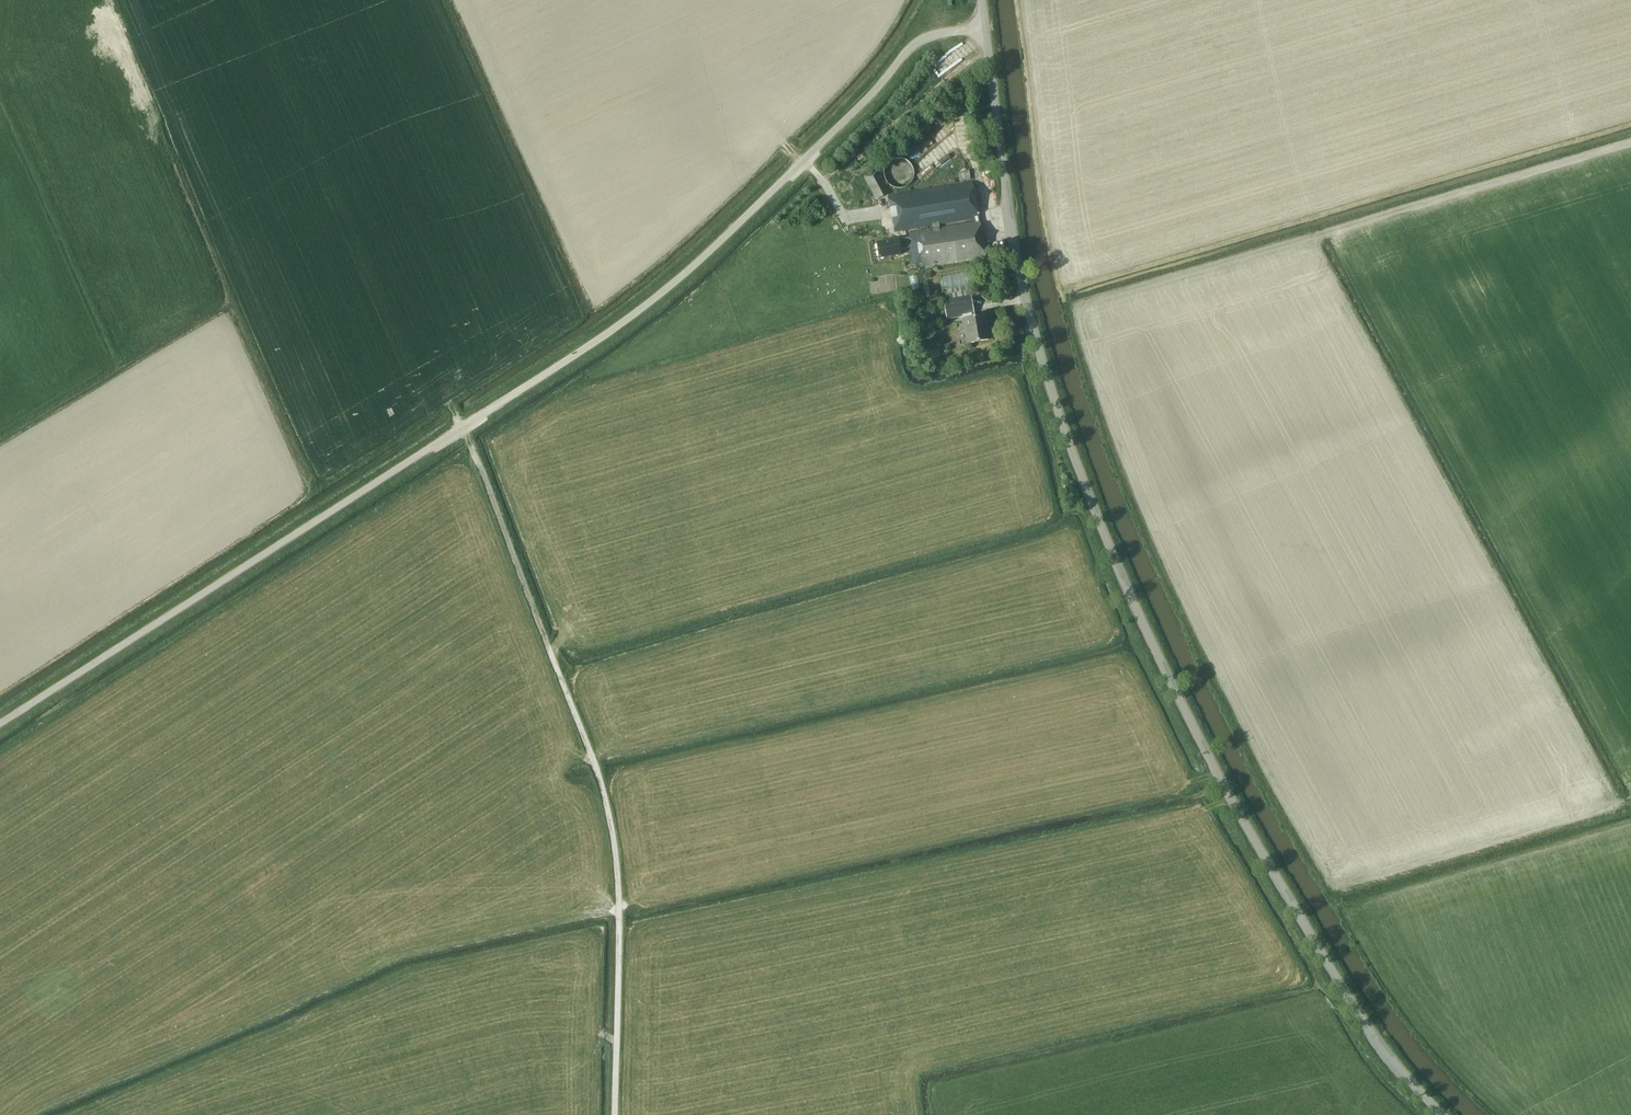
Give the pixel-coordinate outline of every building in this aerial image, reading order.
[(926,138),(907,150),(913,159),(932,147),(926,138)] [(862,176),(874,200),(889,192),(877,168),(862,176)] [(908,251),(919,257),(920,265),(921,269),(986,258),(974,183),(889,197),(895,231),(933,225),(934,229),(905,234),(906,239),(907,248),(908,251)] [(973,317),(973,316),(963,318),(968,345),(990,341),(985,315),(973,317)]
